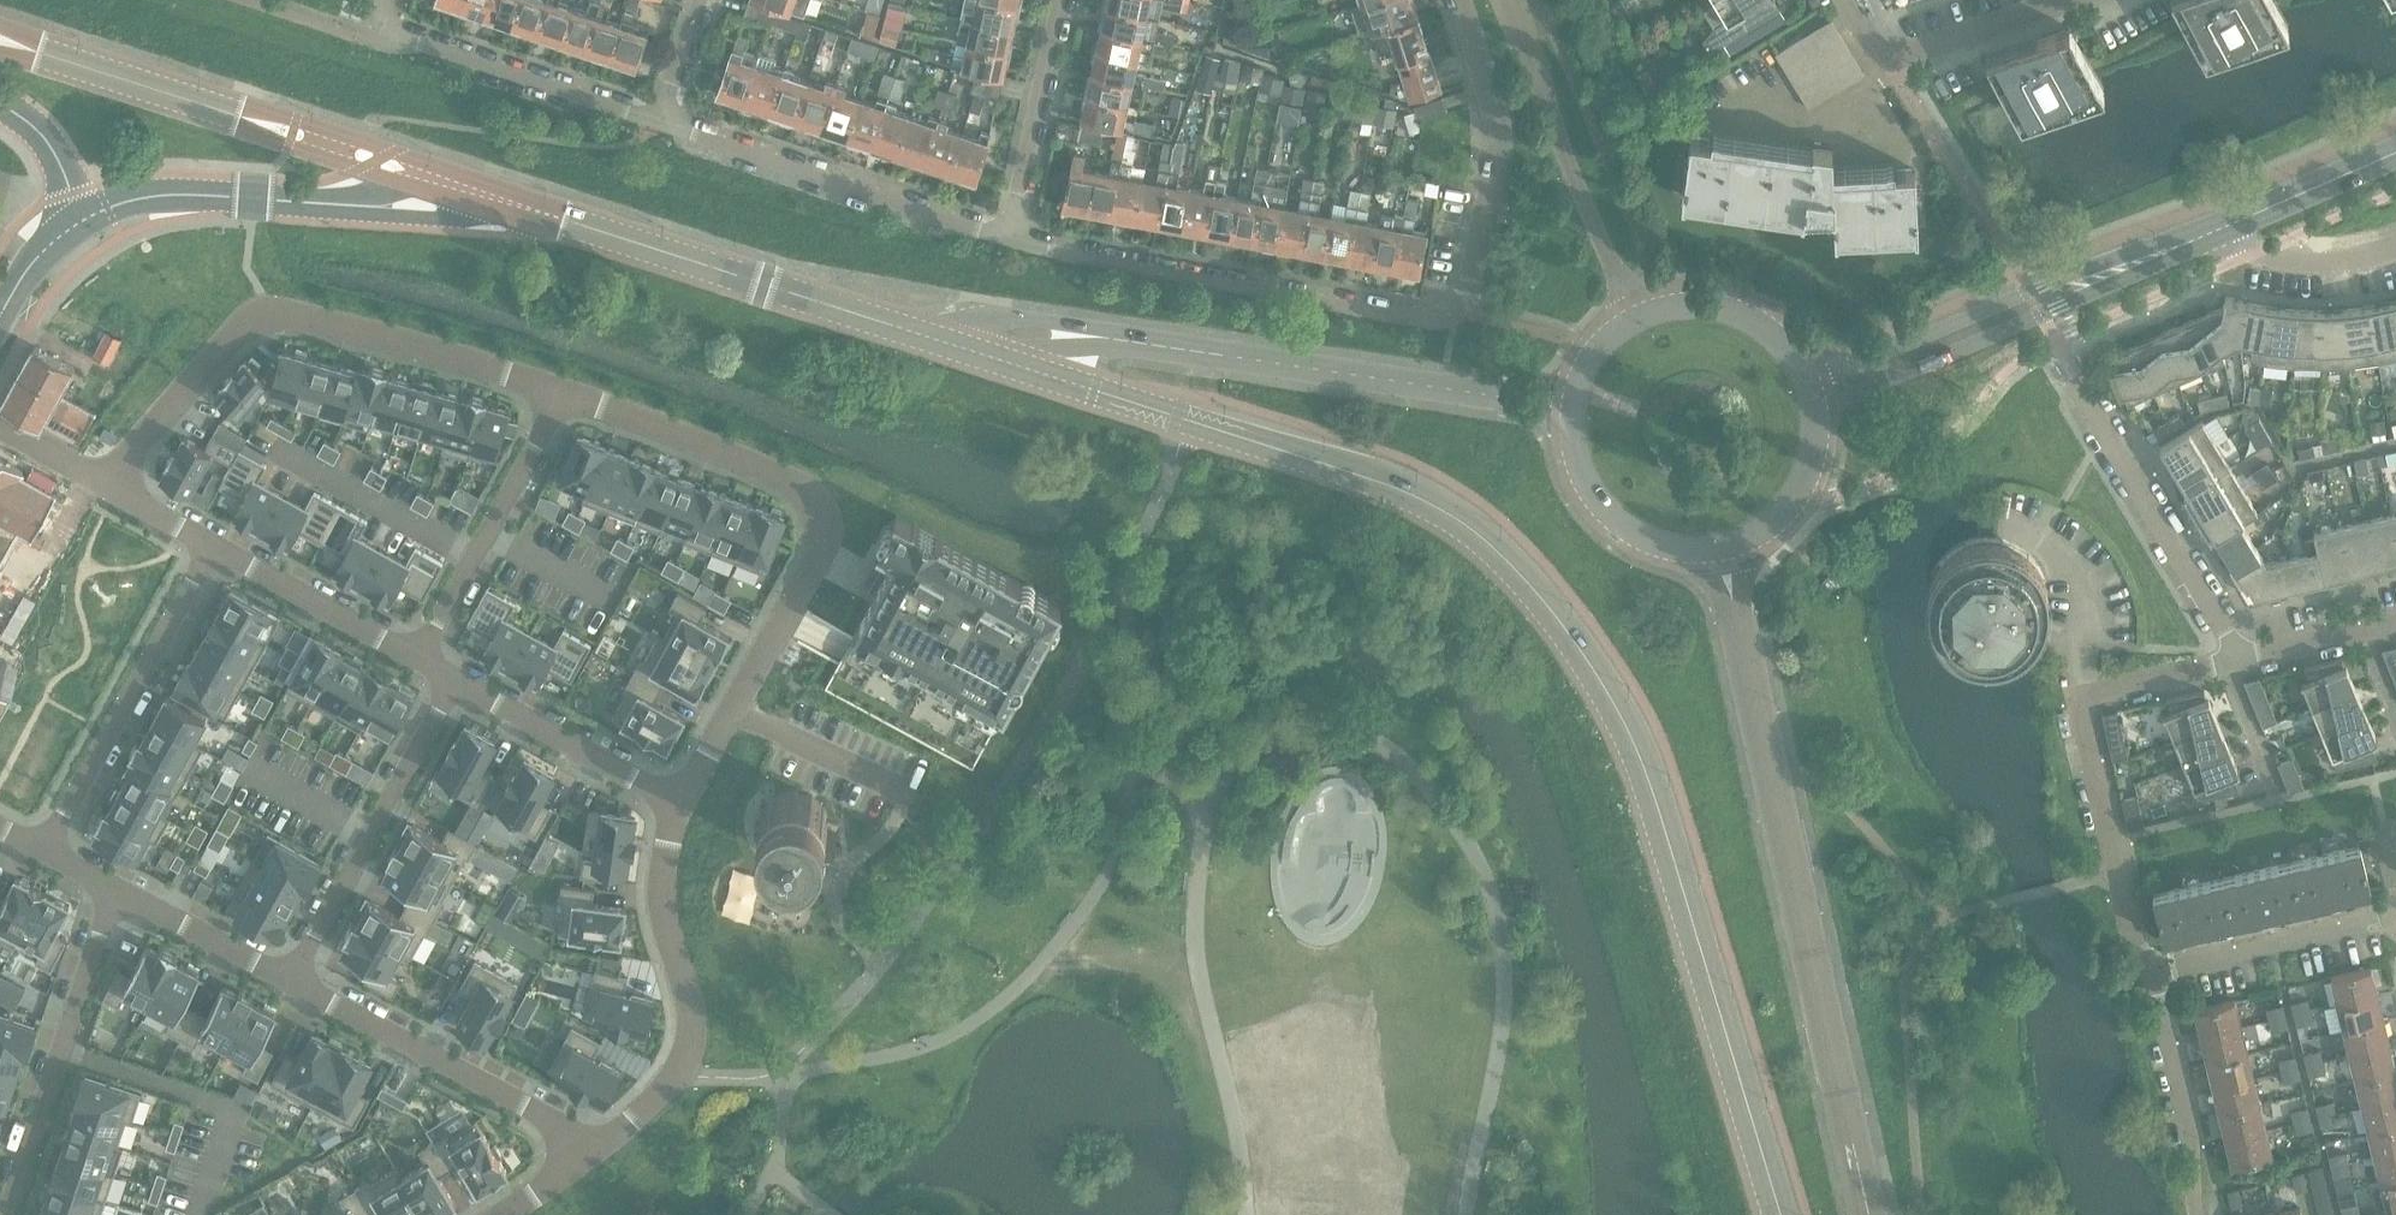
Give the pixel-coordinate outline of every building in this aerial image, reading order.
[(464,8),(476,12),(479,11),(489,14),(494,0),(467,0),(464,8)] [(489,14),(498,17),(499,20),(513,24),(521,0),(494,0),(489,14)] [(513,24),(525,28),(527,27),(537,30),(548,0),(521,0),(513,24)] [(561,41),(573,6),(557,1),(558,0),(548,0),(537,30),(536,32),(561,41)] [(573,6),(561,41),(585,49),(602,0),(590,0),(586,11),(573,6)] [(585,49),(609,57),(621,23),(607,18),(613,0),(602,0),(585,49)] [(609,57),(622,61),(623,64),(629,66),(632,65),(637,67),(640,57),(650,61),(656,43),(646,40),(650,27),(633,21),(640,0),(629,0),(621,23),(609,57)] [(796,0),(759,0),(802,15),(806,4),(796,1),(796,0)] [(962,20),(1013,31),(1015,21),(1019,18),(1022,7),(987,0),(966,0),(962,20)] [(1180,0),(1106,0),(1105,7),(1158,19),(1161,6),(1180,10),(1182,1),(1180,0)] [(1387,28),(1415,19),(1409,0),(1382,0),(1360,7),(1363,18),(1369,20),(1373,32),(1387,28)] [(1717,3),(1704,11),(1725,44),(1748,30),(1748,29),(1780,9),(1775,0),(1715,0),(1717,3)] [(2292,0),(2193,0),(2211,34),(2224,57),(2307,28),(2298,12),(2292,0)] [(751,2),(746,17),(772,26),(777,11),(751,2)] [(1158,19),(1105,7),(1103,15),(1105,18),(1102,29),(1169,44),(1173,45),(1175,34),(1156,30),(1158,19)] [(901,28),(905,13),(890,10),(887,25),(901,28)] [(872,13),(865,36),(873,39),(881,16),(872,13)] [(779,25),(798,32),(802,20),(783,14),(779,25)] [(1417,19),(1415,19),(1387,28),(1373,32),(1380,55),(1395,51),(1403,77),(1433,68),(1417,19)] [(806,42),(812,23),(802,20),(798,32),(796,39),(806,42)] [(962,20),(957,43),(1011,55),(1014,43),(1011,39),(1013,31),(962,20)] [(1808,108),(1864,74),(1863,72),(1860,74),(1847,52),(1831,25),(1833,24),(1832,22),(1777,56),(1778,58),(1780,56),(1809,105),(1807,106),(1808,108)] [(901,30),(886,27),(882,41),(898,46),(901,30)] [(840,32),(828,29),(825,38),(836,42),(840,32)] [(1097,42),(1095,51),(1136,61),(1139,48),(1167,54),(1169,44),(1102,29),(1100,40),(1097,42)] [(2107,72),(2092,46),(2084,30),(2001,59),(2026,105),(2035,122),(2119,93),(2107,72)] [(875,58),(879,46),(861,39),(857,52),(875,58)] [(1009,65),(1011,55),(957,43),(955,55),(931,50),(929,58),(952,66),(1003,77),(1005,67),(1009,65)] [(745,103),(758,64),(742,59),(745,51),(734,48),(719,94),(731,98),(732,101),(739,104),(742,102),(745,103)] [(1134,73),(1136,61),(1095,51),(1093,60),(1095,62),(1092,74),(1144,86),(1146,75),(1134,73)] [(762,55),(758,64),(745,103),(748,104),(749,107),(756,109),(759,108),(770,112),(786,67),(777,64),(779,61),(762,55)] [(1218,61),(1206,56),(1202,69),(1214,73),(1218,61)] [(1239,83),(1241,60),(1224,59),(1222,82),(1239,83)] [(1261,84),(1265,69),(1244,64),(1241,79),(1261,84)] [(793,119),(796,120),(810,82),(794,76),(796,70),(786,67),(770,112),(781,115),(783,119),(790,121),(793,119)] [(1407,90),(1437,80),(1433,68),(1403,77),(1407,90)] [(880,93),(891,97),(897,76),(887,73),(880,93)] [(1087,88),(1085,97),(1126,106),(1129,93),(1141,96),(1144,86),(1092,74),(1090,86),(1087,88)] [(1280,96),(1284,80),(1264,75),(1260,91),(1280,96)] [(897,76),(891,97),(900,100),(907,80),(897,76)] [(978,77),(973,91),(978,93),(972,111),(981,114),(987,96),(998,100),(1002,83),(978,77)] [(1411,103),(1441,93),(1437,80),(1407,90),(1411,103)] [(811,125),(822,129),(837,84),(827,81),(825,87),(810,82),(796,120),(799,121),(800,124),(808,127),(811,125)] [(847,88),(837,84),(822,129),(833,133),(834,135),(842,138),(845,136),(848,137),(861,99),(845,93),(847,88)] [(1291,87),(1288,102),(1302,105),(1305,90),(1291,87)] [(935,105),(944,108),(949,93),(940,90),(935,105)] [(958,96),(949,93),(944,108),(953,111),(958,96)] [(1322,113),(1326,96),(1309,93),(1305,110),(1322,113)] [(1124,117),(1126,106),(1085,97),(1083,105),(1085,108),(1082,120),(1159,136),(1161,126),(1124,117)] [(862,142),(874,146),(889,102),(879,98),(877,104),(861,99),(848,137),(851,138),(852,142),(859,144),(862,142)] [(1172,98),(1168,116),(1178,118),(1182,100),(1172,98)] [(1414,108),(1415,111),(1418,121),(1447,112),(1443,98),(1414,108)] [(1351,118),(1355,103),(1338,99),(1334,114),(1351,118)] [(899,105),(889,102),(874,146),(885,150),(887,153),(893,155),(896,154),(899,155),(912,116),(897,111),(899,105)] [(1373,124),(1377,107),(1357,102),(1353,119),(1373,124)] [(1374,123),(1393,128),(1397,113),(1378,108),(1374,123)] [(928,121),(912,116),(899,155),(902,156),(903,159),(911,161),(914,160),(925,163),(940,119),(930,115),(928,121)] [(950,122),(940,119),(925,163),(936,167),(937,170),(946,173),(949,171),(951,172),(964,133),(948,128),(950,122)] [(1102,144),(1105,130),(1083,125),(1080,140),(1102,144)] [(981,139),(964,133),(951,172),(955,173),(956,176),(963,178),(966,177),(977,181),(990,142),(989,142),(991,134),(983,131),(981,139)] [(1101,214),(1113,216),(1123,164),(1128,135),(1117,133),(1109,173),(1096,171),(1088,214),(1098,216),(1101,214)] [(1693,135),(1684,196),(1807,215),(1807,210),(1835,209),(1836,233),(1918,230),(1916,168),(1828,171),(1832,145),(1816,143),(1814,154),(1693,135)] [(1177,186),(1186,142),(1175,140),(1174,146),(1160,225),(1171,227),(1174,231),(1183,232),(1191,189),(1177,186)] [(1158,183),(1144,180),(1136,223),(1146,225),(1149,223),(1160,225),(1174,146),(1165,144),(1158,183)] [(1088,214),(1096,171),(1083,168),(1085,157),(1076,155),(1064,207),(1075,209),(1077,212),(1088,214)] [(1123,164),(1113,216),(1123,218),(1125,221),(1136,223),(1144,180),(1146,168),(1123,164)] [(1220,168),(1217,182),(1207,234),(1217,236),(1219,239),(1231,241),(1239,198),(1224,195),(1229,169),(1220,168)] [(1251,200),(1239,198),(1231,241),(1241,243),(1244,241),(1254,243),(1265,190),(1268,170),(1257,168),(1251,200)] [(1268,170),(1265,190),(1254,243),(1265,245),(1267,248),(1278,250),(1286,207),(1272,204),(1278,172),(1268,170)] [(1299,209),(1286,207),(1278,250),(1287,252),(1290,250),(1301,252),(1315,180),(1305,178),(1299,209)] [(1205,191),(1191,189),(1183,232),(1194,234),(1197,232),(1207,234),(1217,182),(1207,180),(1205,191)] [(1312,199),(1301,252),(1313,254),(1315,258),(1324,259),(1332,216),(1319,213),(1325,182),(1315,180),(1312,199)] [(1334,204),(1332,216),(1324,259),(1335,261),(1338,259),(1348,261),(1358,208),(1361,191),(1352,190),(1349,207),(1334,204)] [(1366,222),(1371,193),(1361,191),(1348,261),(1358,263),(1360,266),(1371,268),(1380,225),(1366,222)] [(1399,199),(1396,215),(1382,212),(1380,225),(1371,268),(1381,270),(1384,268),(1395,270),(1409,200),(1399,199)] [(1409,200),(1395,270),(1406,272),(1408,275),(1419,277),(1427,234),(1414,232),(1420,202),(1409,200)] [(2224,308),(2205,316),(2225,360),(2226,360),(2221,349),(2241,341),(2250,303),(2226,297),(2226,298),(2224,308)] [(2393,302),(2370,307),(2379,364),(2395,360),(2395,314),(2393,302)] [(2274,308),(2250,303),(2241,341),(2252,343),(2251,347),(2252,359),(2261,364),(2265,365),(2274,308)] [(2370,307),(2346,310),(2351,368),(2379,364),(2370,307)] [(2293,368),(2297,310),(2274,308),(2265,365),(2293,368)] [(2322,311),(2297,310),(2293,368),(2322,369),(2322,311)] [(2322,369),(2351,368),(2346,310),(2322,311),(2322,369)] [(2201,371),(2225,360),(2205,316),(2182,326),(2201,371)] [(2182,326),(2158,336),(2177,381),(2201,371),(2182,326)] [(2153,391),(2177,381),(2158,336),(2134,346),(2153,391)] [(2128,402),(2153,391),(2134,346),(2109,357),(2113,365),(2108,367),(2120,394),(2124,392),(2128,402)] [(69,378),(74,368),(35,347),(1,408),(40,429),(44,422),(49,424),(80,442),(95,415),(59,395),(60,394),(69,378)] [(296,355),(282,351),(277,367),(278,367),(270,394),(271,394),(295,401),(293,407),(294,407),(308,358),(307,358),(309,353),(297,350),(296,355)] [(333,365),(308,358),(294,407),(319,414),(333,365)] [(278,367),(277,367),(271,361),(261,372),(259,370),(261,367),(252,359),(249,362),(247,360),(236,372),(233,370),(223,382),(226,384),(216,396),(240,417),(258,395),(265,401),(271,394),(270,394),(278,367)] [(357,372),(333,365),(319,414),(320,415),(322,409),(344,416),(343,422),(344,423),(359,368),(358,368),(357,372)] [(370,371),(359,368),(344,423),(369,430),(386,371),(371,367),(370,371)] [(387,371),(386,371),(369,430),(370,430),(371,425),(395,431),(409,383),(386,376),(387,371)] [(420,386),(409,383),(395,431),(420,439),(436,385),(421,381),(420,386)] [(437,386),(436,385),(420,439),(444,446),(442,451),(443,452),(459,397),(435,390),(437,386)] [(2251,387),(2248,403),(2259,404),(2261,389),(2251,387)] [(2213,398),(2215,408),(2230,405),(2228,394),(2213,398)] [(468,459),(486,400),(471,396),(470,400),(459,397),(443,452),(468,459)] [(2201,412),(2215,408),(2213,398),(2199,402),(2201,412)] [(496,461),(510,412),(485,405),(487,400),(486,400),(468,459),(470,459),(471,454),(496,461)] [(2250,435),(2264,427),(2254,411),(2241,419),(2250,435)] [(2179,415),(2166,422),(2172,431),(2185,424),(2179,415)] [(280,433),(285,425),(272,418),(267,426),(280,433)] [(2161,447),(2175,470),(2217,444),(2203,421),(2161,447)] [(2159,439),(2172,431),(2166,422),(2154,430),(2159,439)] [(292,440),(297,432),(285,425),(280,433),(292,440)] [(206,449),(185,437),(177,451),(174,449),(166,463),(170,465),(162,479),(165,481),(163,484),(173,490),(175,486),(189,494),(212,454),(232,465),(240,451),(213,436),(206,449)] [(605,448),(578,437),(559,486),(585,496),(583,502),(584,502),(605,448)] [(2321,444),(2323,454),(2342,449),(2340,439),(2321,444)] [(333,446),(325,441),(318,454),(326,459),(333,446)] [(2175,470),(2188,492),(2231,467),(2217,444),(2175,470)] [(342,451),(333,446),(326,459),(335,464),(342,451)] [(2298,449),(2300,459),(2315,456),(2313,446),(2298,449)] [(606,448),(605,448),(584,502),(609,512),(630,459),(606,450),(606,448)] [(258,483),(267,466),(240,451),(232,465),(220,486),(245,500),(234,519),(261,534),(282,496),(258,483)] [(2395,462),(2395,452),(2386,454),(2388,464),(2395,462)] [(19,532),(43,546),(47,539),(36,533),(56,497),(21,478),(24,472),(0,459),(0,567),(19,532)] [(655,469),(630,459),(609,512),(635,522),(655,469)] [(2262,490),(2279,479),(2269,464),(2252,474),(2262,490)] [(2344,474),(2342,465),(2327,468),(2329,478),(2344,474)] [(373,485),(380,472),(371,467),(364,480),(373,485)] [(2202,515),(2244,489),(2231,467),(2188,492),(2202,515)] [(669,475),(655,469),(635,522),(660,532),(681,480),(678,478),(680,474),(671,470),(669,475)] [(2323,469),(2308,472),(2310,482),(2325,479),(2323,469)] [(381,490),(388,477),(380,472),(373,485),(381,490)] [(706,490),(681,480),(660,532),(661,533),(666,522),(689,531),(685,542),(686,542),(706,490)] [(465,493),(457,488),(450,501),(458,506),(465,493)] [(2258,512),(2244,489),(2202,515),(2215,538),(2241,522),(2242,522),(2251,516),(2257,525),(2269,517),(2264,508),(2258,512)] [(732,500),(706,490),(686,542),(711,552),(732,500)] [(322,543),(342,507),(315,492),(306,509),(282,496),(261,534),(287,548),(298,530),(322,543)] [(419,511),(426,498),(418,493),(411,506),(419,511)] [(542,495),(538,508),(557,513),(561,501),(542,495)] [(428,516),(435,503),(426,498),(419,511),(428,516)] [(756,509),(732,500),(711,552),(737,562),(758,508),(757,507),(756,509)] [(362,590),(383,552),(359,539),(368,522),(342,507),(322,543),(346,556),(335,575),(362,590)] [(772,513),(758,508),(737,562),(763,573),(785,518),(781,517),(782,512),(773,508),(772,513)] [(578,516),(570,511),(563,524),(571,528),(578,516)] [(580,533),(587,520),(578,516),(571,528),(580,533)] [(1060,605),(897,516),(880,548),(897,557),(855,635),(810,610),(795,638),(806,645),(839,663),(827,686),(973,766),(1060,605)] [(2391,516),(2366,522),(2377,570),(2395,566),(2395,537),(2391,516)] [(2241,522),(2215,538),(2235,571),(2261,555),(2242,522),(2241,522)] [(2366,522),(2341,528),(2352,576),(2377,570),(2366,522)] [(2315,533),(2326,582),(2352,576),(2341,528),(2315,533)] [(2308,555),(2279,561),(2286,591),(2326,582),(2315,533),(2314,534),(2315,538),(2305,540),(2308,555)] [(627,542),(618,538),(611,551),(620,555),(627,542)] [(628,560),(635,547),(627,542),(620,555),(628,560)] [(2035,638),(2038,635),(2041,632),(2043,628),(2048,621),(2049,617),(2051,613),(2052,609),(2053,605),(2053,601),(2053,596),(2053,592),(2052,588),(2052,584),(2051,580),(2049,576),(2047,572),(2045,569),(2043,565),(2040,562),(2038,559),(2035,556),(2031,553),(2028,551),(2024,548),(2020,547),(2017,545),(2013,544),(2008,543),(2004,542),(2000,542),(1996,542),(1992,542),(1988,543),(1983,544),(1978,546),(1976,547),(1972,548),(1968,551),(1967,551),(1965,553),(1961,556),(1958,558),(1956,562),(1953,565),(1951,568),(1949,572),(1947,576),(1945,580),(1944,584),(1943,588),(1943,589),(1943,592),(1943,596),(1943,600),(1943,604),(1944,607),(1944,608),(1945,612),(1946,616),(1948,620),(1948,621),(1950,624),(1952,627),(1954,631),(1957,634),(1960,637),(1963,639),(1966,642),(1970,644),(1973,646),(1977,648),(1981,649),(1985,650),(1989,651),(1993,652),(1997,652),(2002,652),(2006,651),(2010,651),(2014,650),(2018,648),(2021,647),(2025,645),(2029,643),(2032,640),(2035,638)] [(424,600),(444,564),(416,548),(407,565),(383,552),(362,590),(388,604),(399,586),(424,600)] [(2267,564),(2261,555),(2235,571),(2247,590),(2249,589),(2254,597),(2254,599),(2286,591),(2279,561),(2267,564)] [(677,564),(669,559),(662,572),(670,577),(677,564)] [(679,581),(686,568),(677,564),(670,577),(679,581)] [(507,620),(516,603),(490,589),(470,625),(494,638),(483,657),(509,672),(531,634),(507,620)] [(724,596),(715,591),(708,604),(717,609),(724,596)] [(281,620),(231,592),(217,617),(267,645),(281,620)] [(707,610),(678,593),(670,609),(678,614),(664,638),(659,635),(659,636),(713,667),(729,638),(700,622),(707,610)] [(725,613),(732,600),(724,596),(717,609),(725,613)] [(267,645),(217,617),(204,641),(253,669),(267,645)] [(510,672),(535,686),(546,668),(571,681),(590,645),(564,631),(555,647),(531,634),(510,672)] [(644,662),(641,660),(633,675),(661,691),(667,679),(697,696),(713,667),(659,636),(644,662)] [(341,653),(316,639),(287,690),(312,704),(341,653)] [(253,669),(204,641),(191,664),(189,663),(189,664),(240,693),(253,669)] [(301,653),(288,646),(284,654),(297,661),(301,653)] [(2385,652),(2384,650),(2382,651),(2395,684),(2395,648),(2385,652)] [(341,653),(312,704),(336,717),(364,668),(361,666),(363,662),(355,657),(353,662),(341,655),(342,654),(341,653)] [(284,654),(279,663),(292,670),(297,661),(284,654)] [(2303,685),(2312,708),(2354,691),(2342,661),(2343,661),(2343,660),(2305,668),(2307,681),(2301,683),(2302,685),(2303,685)] [(3,687),(13,670),(0,662),(0,686),(3,687)] [(240,693),(189,664),(175,689),(226,718),(240,693)] [(388,681),(364,668),(336,717),(360,731),(388,681)] [(628,692),(613,718),(640,733),(638,737),(649,743),(651,739),(668,748),(684,719),(655,702),(661,691),(633,675),(625,690),(628,692)] [(2259,718),(2274,712),(2260,679),(2247,684),(2247,682),(2245,682),(2259,718)] [(388,740),(413,695),(388,681),(360,731),(361,731),(364,726),(388,740)] [(2174,740),(2217,723),(2205,693),(2205,691),(2166,700),(2169,712),(2164,714),(2174,740)] [(2312,708),(2322,732),(2364,715),(2354,691),(2312,708)] [(275,701),(262,694),(257,702),(270,709),(275,701)] [(207,720),(167,698),(154,722),(203,749),(204,748),(194,743),(207,720)] [(257,702),(252,711),(265,718),(270,709),(257,702)] [(2111,752),(2126,748),(2118,712),(2103,715),(2111,752)] [(2277,722),(2274,712),(2259,718),(2263,727),(2277,722)] [(2368,724),(2364,715),(2322,732),(2332,757),(2333,757),(2338,769),(2373,761),(2373,760),(2372,760),(2365,744),(2378,739),(2377,737),(2376,737),(2371,723),(2368,724)] [(154,722),(142,743),(138,741),(137,742),(191,772),(203,749),(154,722)] [(2184,764),(2226,747),(2217,723),(2174,740),(2184,764)] [(298,730),(289,725),(282,738),(291,742),(298,730)] [(494,744),(464,727),(440,772),(466,786),(459,800),(475,808),(491,779),(478,772),(494,744)] [(299,747),(306,734),(298,730),(291,742),(299,747)] [(258,742),(250,737),(243,750),(251,755),(258,742)] [(134,758),(129,767),(178,795),(191,772),(137,742),(130,755),(134,758)] [(2230,756),(2226,747),(2184,764),(2194,789),(2195,789),(2200,801),(2235,793),(2235,792),(2234,792),(2227,776),(2240,771),(2239,769),(2238,769),(2233,755),(2230,756)] [(2129,758),(2126,748),(2111,752),(2114,762),(2129,758)] [(346,756),(337,752),(330,764),(339,769),(346,756)] [(347,774),(354,761),(346,756),(339,769),(347,774)] [(2290,793),(2305,789),(2292,758),(2278,765),(2290,793)] [(554,777),(524,760),(499,804),(526,819),(518,833),(534,841),(550,812),(538,805),(554,777)] [(127,781),(120,792),(165,817),(177,795),(178,796),(178,795),(129,767),(128,768),(123,779),(127,781)] [(234,785),(222,778),(217,787),(230,794),(234,785)] [(217,787),(212,795),(225,802),(230,794),(217,787)] [(120,793),(116,791),(110,801),(114,803),(108,814),(104,812),(103,812),(157,842),(166,826),(161,824),(165,817),(120,792),(120,793)] [(2130,830),(2144,826),(2138,797),(2123,800),(2130,830)] [(765,817),(760,834),(765,851),(777,865),(795,870),(810,866),(818,859),(824,854),(825,851),(834,854),(838,840),(828,838),(829,835),(825,819),(812,805),(796,800),(779,805),(765,817)] [(103,812),(96,826),(100,828),(94,839),(139,863),(152,841),(157,843),(157,842),(103,812)] [(633,818),(601,812),(592,860),(579,858),(576,876),(608,881),(611,865),(625,868),(633,818)] [(209,830),(196,823),(192,832),(204,839),(209,830)] [(442,842),(415,826),(400,853),(445,877),(457,854),(470,861),(478,845),(449,829),(442,842)] [(230,835),(217,828),(212,837),(225,844),(230,835)] [(204,839),(192,832),(187,840),(200,847),(204,839)] [(319,863),(268,835),(254,860),(305,888),(319,863)] [(547,870),(561,841),(549,835),(535,864),(547,870)] [(212,837),(208,845),(220,852),(225,844),(212,837)] [(2370,885),(2384,882),(2373,837),(2360,840),(2361,847),(2370,885)] [(2361,847),(2291,863),(2302,906),(2329,899),(2332,909),(2344,906),(2342,896),(2371,890),(2370,885),(2361,847)] [(400,853),(386,879),(413,894),(407,906),(436,922),(444,907),(432,900),(445,877),(400,853)] [(186,859),(178,854),(171,867),(179,871),(186,859)] [(305,888),(254,860),(241,884),(290,911),(292,908),(296,911),(301,902),(297,900),(303,888),(305,889),(305,888)] [(212,868),(199,861),(194,869),(207,876),(212,868)] [(2291,863),(2223,879),(2233,922),(2261,915),(2263,925),(2276,922),(2274,912),(2302,906),(2291,863)] [(43,892),(17,878),(1,907),(0,906),(0,940),(14,947),(43,892)] [(2195,941),(2208,938),(2205,928),(2233,922),(2223,879),(2154,895),(2162,933),(2164,938),(2193,931),(2195,941)] [(290,911),(241,884),(227,909),(277,936),(290,911)] [(505,933),(525,892),(510,885),(490,926),(505,933)] [(596,891),(564,887),(561,904),(575,906),(571,937),(621,944),(626,911),(594,907),(596,891)] [(2148,937),(2162,933),(2154,895),(2152,889),(2138,892),(2148,937)] [(14,947),(15,948),(18,942),(40,954),(36,963),(52,971),(67,942),(54,935),(70,906),(57,899),(58,896),(47,890),(46,893),(43,892),(14,947)] [(373,902),(358,928),(403,953),(416,930),(428,937),(436,922),(407,906),(401,917),(373,902)] [(437,921),(432,933),(450,940),(455,929),(437,921)] [(358,928),(344,955),(371,970),(365,982),(393,998),(402,983),(390,976),(403,953),(358,928)] [(147,1012),(176,956),(162,948),(159,953),(147,947),(132,976),(119,970),(104,999),(120,1007),(124,999),(147,1012)] [(181,1040),(197,1011),(185,1004),(201,975),(198,974),(200,970),(190,965),(188,968),(175,962),(177,957),(176,956),(147,1012),(148,1012),(151,1007),(173,1019),(166,1032),(181,1040)] [(494,970),(478,961),(462,990),(476,998),(461,1026),(490,1041),(514,997),(487,982),(494,970)] [(2378,995),(2371,968),(2332,977),(2338,1004),(2378,995)] [(627,977),(595,969),(590,986),(604,989),(596,1020),(645,1032),(654,1000),(623,992),(627,977)] [(22,1005),(28,981),(0,973),(0,975),(0,999),(22,1005)] [(224,1052),(252,998),(240,991),(238,995),(224,988),(208,1017),(197,1011),(181,1040),(196,1048),(200,1040),(224,1052)] [(527,1024),(543,998),(531,990),(515,1017),(527,1024)] [(2384,1021),(2378,995),(2338,1004),(2345,1030),(2384,1021)] [(224,1052),(247,1064),(243,1072),(259,1081),(274,1052),(262,1045),(277,1016),(274,1015),(277,1011),(266,1005),(264,1009),(252,1002),(253,998),(252,998),(224,1052)] [(2242,1027),(2235,1000),(2195,1009),(2202,1036),(2242,1027)] [(2308,1000),(2292,1004),(2291,1004),(2294,1015),(2311,1011),(2308,1000)] [(2283,1006),(2266,1010),(2269,1021),(2286,1017),(2283,1006)] [(2314,1022),(2311,1011),(2294,1015),(2297,1026),(2314,1022)] [(26,1054),(35,1027),(0,1015),(0,1045),(26,1054)] [(2269,1021),(2272,1032),(2289,1028),(2286,1017),(2269,1021)] [(2390,1045),(2384,1021),(2345,1030),(2351,1055),(2390,1045)] [(601,1043),(572,1026),(563,1042),(575,1049),(560,1076),(604,1101),(620,1072),(593,1056),(601,1043)] [(2248,1052),(2242,1027),(2202,1036),(2208,1062),(2248,1052)] [(313,1106),(342,1051),(341,1050),(343,1045),(331,1039),(329,1043),(313,1035),(299,1061),(287,1054),(271,1084),(313,1106)] [(17,1076),(21,1078),(24,1069),(20,1067),(24,1054),(26,1055),(26,1054),(0,1045),(0,1074),(16,1079),(17,1076)] [(2390,1045),(2351,1055),(2357,1081),(2395,1071),(2395,1069),(2390,1045)] [(342,1051),(313,1106),(355,1128),(370,1099),(358,1092),(371,1066),(342,1051)] [(2323,1062),(2321,1051),(2304,1055),(2307,1066),(2323,1062)] [(2254,1078),(2248,1052),(2208,1062),(2214,1088),(2254,1078)] [(2298,1068),(2296,1057),(2279,1061),(2282,1072),(2298,1068)] [(2307,1066),(2309,1077),(2326,1073),(2323,1062),(2307,1066)] [(2301,1079),(2298,1068),(2282,1072),(2284,1083),(2301,1079)] [(2357,1081),(2363,1107),(2395,1099),(2395,1071),(2357,1081)] [(16,1079),(0,1074),(0,1104),(7,1107),(16,1079)] [(77,1104),(132,1122),(141,1095),(86,1076),(77,1104)] [(2260,1104),(2254,1078),(2214,1088),(2220,1113),(2260,1104)] [(2363,1107),(2369,1133),(2395,1126),(2395,1099),(2363,1107)] [(2336,1113),(2333,1102),(2316,1106),(2319,1117),(2336,1113)] [(132,1122),(77,1104),(76,1105),(78,1105),(70,1130),(118,1146),(127,1121),(132,1123),(132,1122)] [(2267,1131),(2260,1104),(2220,1113),(2227,1140),(2267,1131)] [(2311,1119),(2308,1108),(2291,1112),(2294,1123),(2311,1119)] [(436,1139),(468,1120),(462,1109),(430,1127),(436,1139)] [(2339,1124),(2336,1113),(2319,1117),(2322,1128),(2339,1124)] [(2294,1123),(2297,1134),(2314,1130),(2311,1119),(2294,1123)] [(171,1135),(180,1138),(185,1124),(175,1121),(171,1135)] [(433,1142),(451,1171),(462,1164),(479,1192),(508,1174),(498,1158),(502,1156),(495,1145),(492,1147),(476,1121),(450,1137),(448,1134),(433,1142)] [(2369,1133),(2375,1158),(2395,1153),(2395,1126),(2369,1133)] [(118,1146),(70,1130),(61,1156),(104,1170),(112,1146),(118,1147),(118,1146)] [(2273,1157),(2267,1131),(2227,1140),(2233,1166),(2273,1157)] [(176,1152),(180,1138),(171,1135),(166,1149),(176,1152)] [(433,1142),(419,1151),(427,1164),(403,1178),(397,1169),(396,1169),(424,1214),(441,1214),(456,1206),(439,1177),(451,1171),(433,1142)] [(2348,1164),(2346,1153),(2329,1157),(2331,1168),(2348,1164)] [(2375,1158),(2382,1184),(2395,1180),(2395,1153),(2375,1158)] [(53,1182),(106,1200),(107,1199),(96,1195),(104,1170),(61,1156),(53,1182)] [(2331,1168),(2334,1179),(2351,1175),(2348,1164),(2331,1168)] [(2325,1176),(2323,1168),(2309,1172),(2310,1179),(2325,1176)] [(370,1214),(377,1214),(383,1212),(385,1214),(424,1214),(396,1169),(371,1184),(369,1181),(355,1190),(370,1214)] [(154,1187),(163,1190),(167,1176),(158,1173),(154,1187)] [(2308,1190),(2304,1173),(2292,1176),(2297,1193),(2308,1190)] [(2326,1183),(2325,1176),(2310,1179),(2312,1186),(2326,1183)] [(2382,1184),(2388,1209),(2395,1207),(2395,1180),(2382,1184)] [(64,1214),(101,1214),(106,1200),(53,1182),(52,1185),(47,1184),(44,1193),(49,1194),(44,1208),(64,1214)] [(2312,1186),(2314,1194),(2328,1190),(2326,1183),(2312,1186)] [(163,1190),(154,1187),(149,1201),(158,1204),(163,1190)] [(319,1214),(370,1214),(355,1190),(340,1199),(342,1201),(319,1214)] [(2243,1206),(2239,1190),(2228,1192),(2232,1209),(2243,1206)] [(2328,1190),(2314,1194),(2316,1201),(2330,1198),(2328,1190)] [(2332,1205),(2330,1198),(2316,1201),(2317,1208),(2332,1205)] [(251,1214),(252,1214),(273,1214),(267,1205),(251,1214)] [(2317,1208),(2319,1214),(2322,1214),(2333,1212),(2332,1205),(2317,1208)] [(2358,1205),(2341,1209),(2343,1214),(2361,1214),(2358,1205)]
